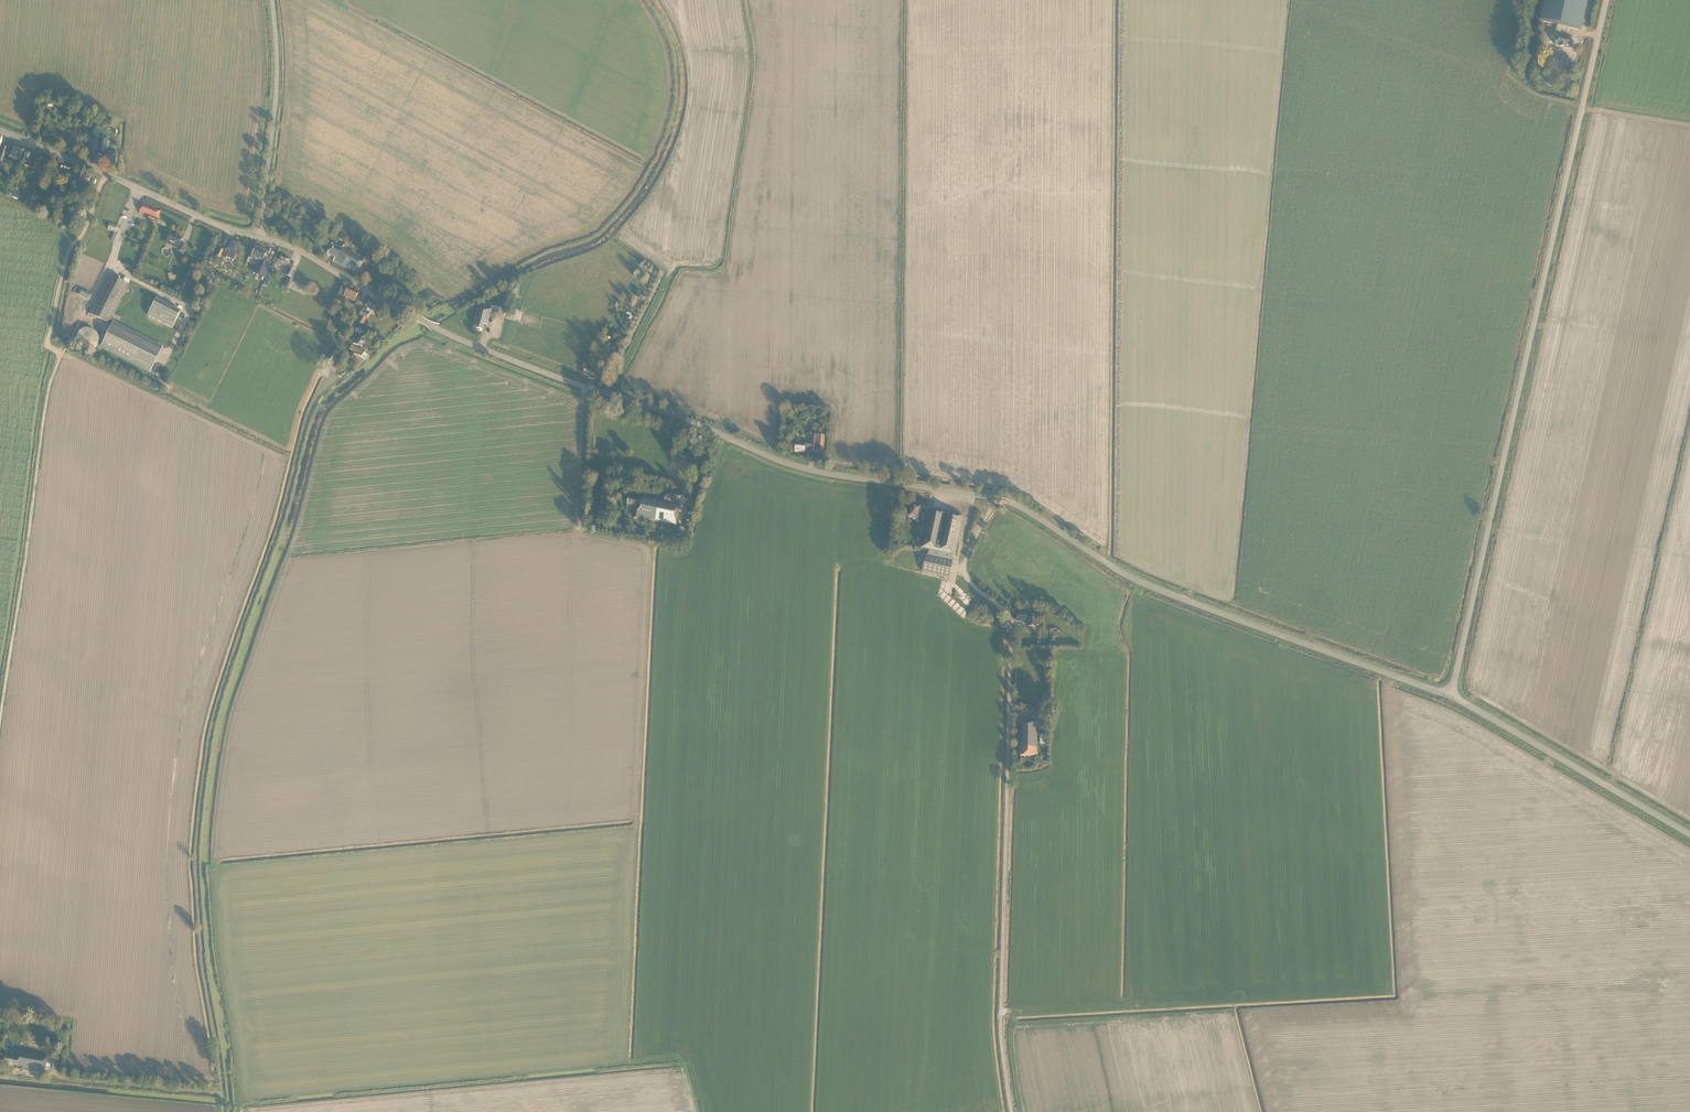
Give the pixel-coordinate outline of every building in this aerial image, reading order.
[(1587,0),(1546,0),(1541,21),(1558,25),(1556,35),(1558,35),(1555,46),(1556,46),(1561,47),(1560,47),(1561,48),(1564,48),(1569,49),(1570,48),(1571,44),(1570,44),(1572,38),(1571,38),(1566,37),(1568,32),(1567,32),(1568,28),(1581,30),(1587,0)] [(114,165),(117,153),(106,151),(108,139),(100,137),(97,154),(103,155),(102,162),(114,165)] [(15,145),(10,157),(9,159),(19,164),(20,162),(25,149),(15,145)] [(42,171),(46,161),(42,159),(43,157),(38,155),(37,157),(36,157),(31,167),(38,170),(38,169),(42,171)] [(68,176),(71,167),(61,164),(58,173),(59,173),(57,178),(63,180),(65,175),(68,176)] [(50,184),(52,179),(51,178),(54,171),(48,169),(45,177),(46,177),(44,182),(50,184)] [(88,184),(90,179),(79,174),(77,180),(76,184),(86,188),(88,184)] [(58,208),(59,207),(62,199),(56,197),(55,201),(58,202),(57,205),(54,204),(53,206),(58,208)] [(139,212),(157,219),(161,210),(143,203),(139,212)] [(115,232),(117,227),(110,224),(108,230),(115,232)] [(182,244),(180,243),(182,239),(170,233),(166,241),(179,247),(179,246),(181,246),(179,251),(183,252),(186,245),(182,244)] [(229,251),(228,254),(226,258),(233,260),(235,257),(241,243),(229,239),(225,250),(229,251)] [(356,274),(364,260),(343,248),(344,245),(342,244),(340,249),(332,244),(327,254),(335,258),(333,261),(356,274)] [(255,247),(251,258),(260,262),(257,270),(255,274),(265,278),(267,274),(271,263),(264,260),(264,258),(267,252),(255,247)] [(276,263),(281,265),(282,265),(287,267),(290,259),(280,255),(276,263)] [(285,275),(291,278),(295,270),(288,267),(285,275)] [(109,324),(129,284),(108,274),(88,313),(109,324)] [(342,300),(344,301),(346,297),(354,300),(359,292),(348,287),(343,296),(340,295),(338,299),(337,302),(339,304),(342,300)] [(82,290),(79,295),(88,300),(91,294),(82,290)] [(156,299),(147,315),(172,328),(181,311),(156,299)] [(376,312),(380,306),(368,299),(364,306),(368,308),(366,310),(363,308),(359,315),(361,316),(357,322),(363,325),(370,312),(369,312),(370,309),(376,312)] [(504,316),(507,306),(493,303),(491,310),(495,311),(494,313),(504,316)] [(484,324),(484,325),(487,325),(490,317),(491,310),(488,309),(479,307),(476,318),(477,319),(475,327),(477,327),(477,329),(478,329),(478,330),(480,331),(481,330),(482,331),(484,324)] [(163,346),(113,321),(101,346),(151,371),(163,346)] [(355,333),(357,334),(360,335),(361,333),(364,334),(366,329),(357,326),(355,332),(356,332),(355,333)] [(90,329),(87,328),(84,329),(81,330),(79,332),(77,335),(76,338),(76,341),(77,344),(79,347),(81,349),(84,350),(87,351),(90,350),(93,349),(96,347),(97,344),(98,341),(98,338),(97,335),(96,332),(93,330),(90,329)] [(365,336),(360,335),(357,334),(353,344),(362,346),(365,336)] [(370,357),(367,355),(364,353),(359,350),(353,345),(350,350),(351,351),(348,356),(354,360),(354,359),(357,361),(359,357),(364,360),(365,359),(367,361),(370,357)] [(593,379),(595,380),(596,376),(595,376),(597,371),(591,369),(591,370),(586,368),(583,373),(590,376),(589,378),(593,379)] [(609,375),(603,372),(599,383),(605,385),(609,375)] [(812,435),(811,442),(811,443),(805,443),(805,444),(795,444),(795,451),(805,452),(805,446),(811,447),(810,451),(823,452),(824,436),(812,435)] [(627,504),(628,504),(636,506),(634,516),(634,518),(639,519),(639,517),(646,519),(646,520),(676,526),(683,493),(667,490),(664,501),(668,502),(643,497),(642,500),(628,497),(627,504)] [(921,511),(919,511),(919,508),(915,507),(915,506),(912,505),(912,506),(911,506),(910,512),(908,513),(908,515),(909,516),(909,517),(913,518),(913,519),(916,520),(916,521),(919,522),(918,527),(922,528),(918,547),(915,547),(914,550),(920,552),(921,548),(929,550),(927,556),(926,555),(922,572),(949,578),(954,555),(955,555),(963,517),(927,509),(924,523),(921,522),(923,513),(920,513),(921,511)] [(683,527),(679,527),(678,526),(676,536),(684,538),(686,532),(682,531),(683,527)] [(1016,613),(1016,620),(1017,620),(1020,620),(1023,620),(1028,620),(1028,622),(1028,626),(1036,627),(1037,616),(1029,615),(1029,612),(1024,611),(1024,613),(1016,613)] [(45,1071),(47,1056),(19,1052),(19,1050),(15,1050),(15,1057),(5,1056),(3,1063),(17,1065),(16,1069),(21,1070),(22,1068),(23,1069),(23,1068),(45,1071)]
